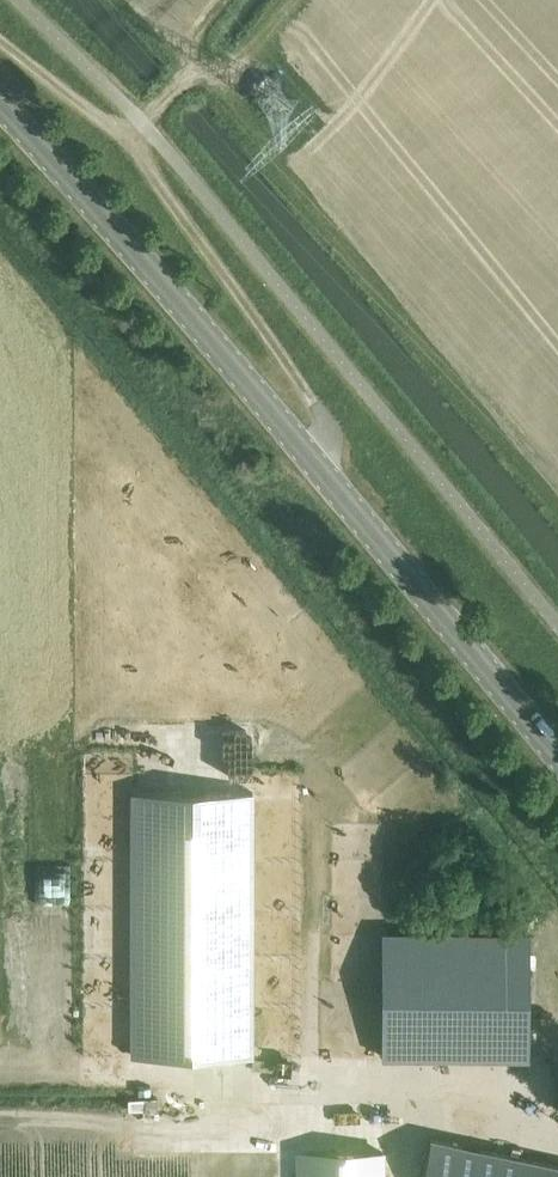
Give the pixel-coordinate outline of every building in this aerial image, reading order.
[(133,791),(133,1054),(252,1054),(253,791),(133,791)] [(384,1056),(528,1057),(528,936),(384,936),(384,1056)] [(431,1137),(422,1176),(557,1176),(557,1164),(431,1137)] [(394,1158),(322,1159),(322,1176),(395,1176),(394,1158)]
